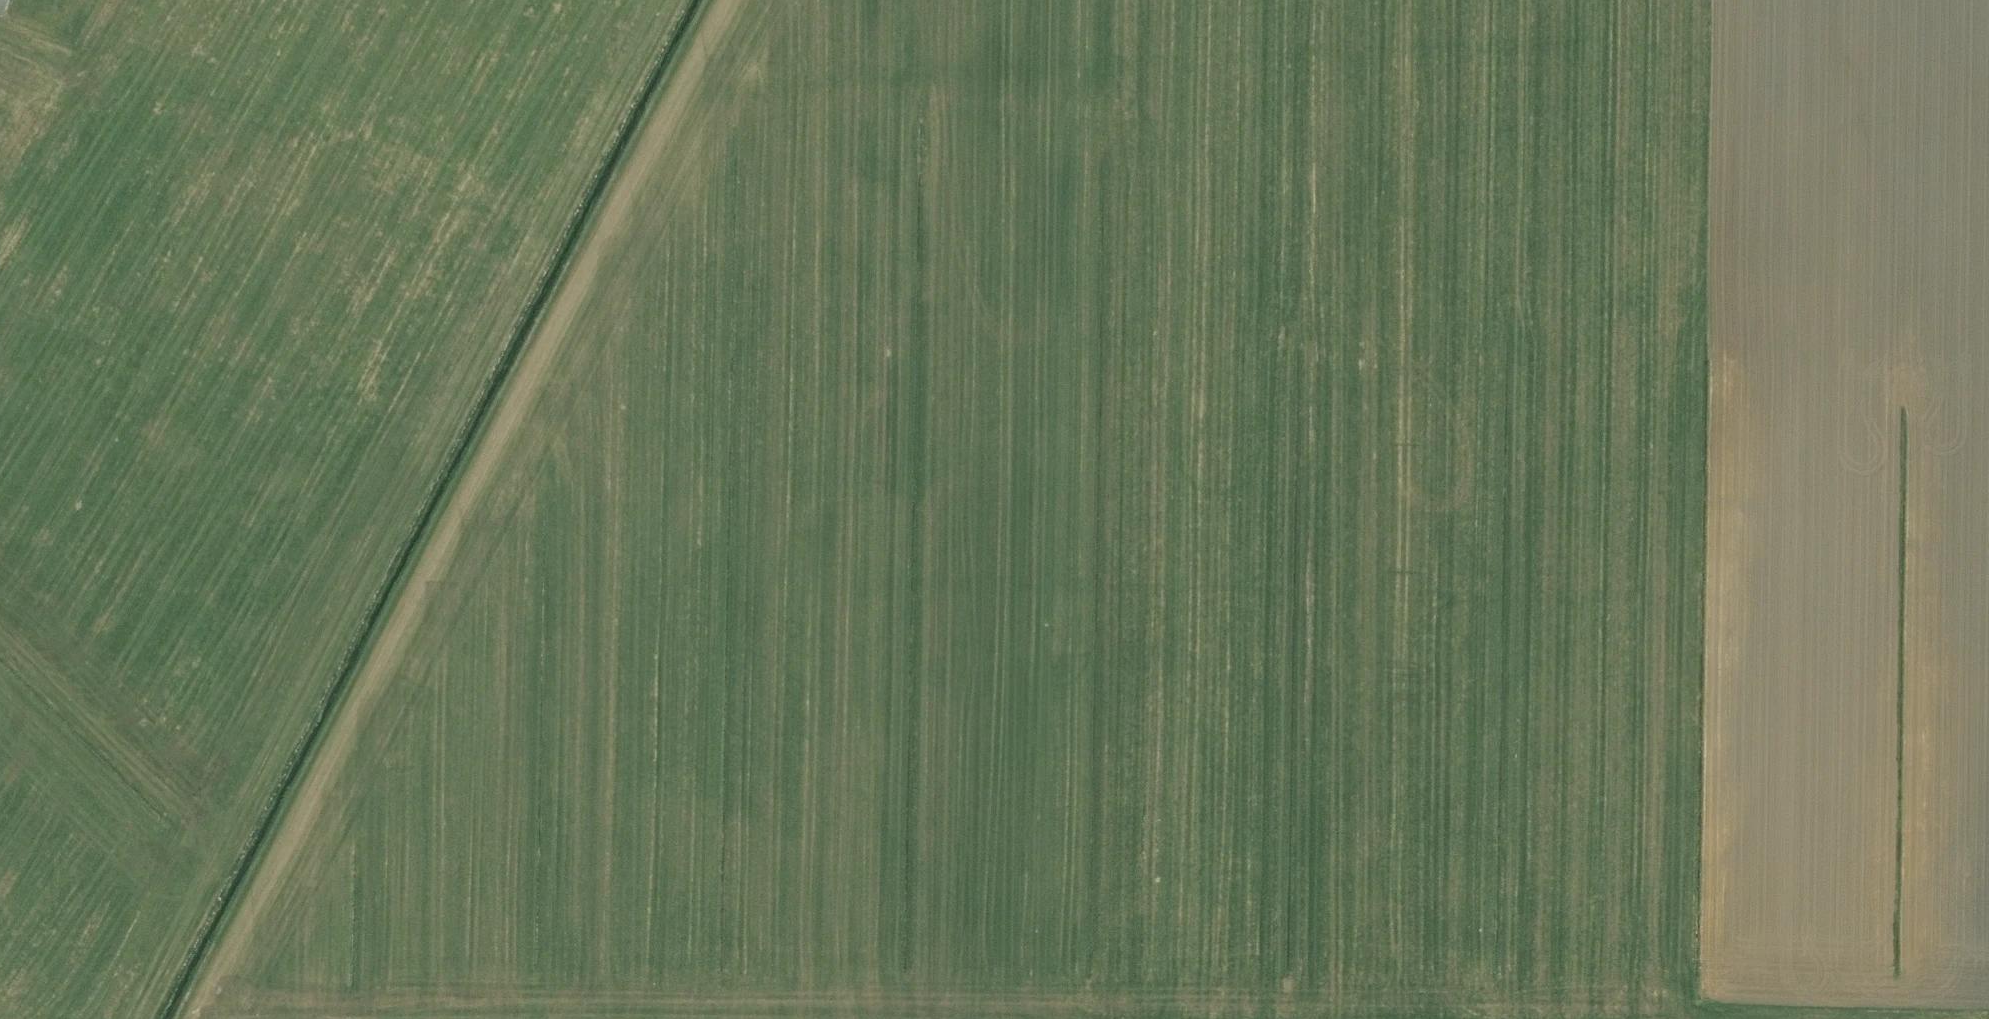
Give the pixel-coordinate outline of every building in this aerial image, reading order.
[(4,19),(11,0),(0,0),(0,18),(4,19)]
